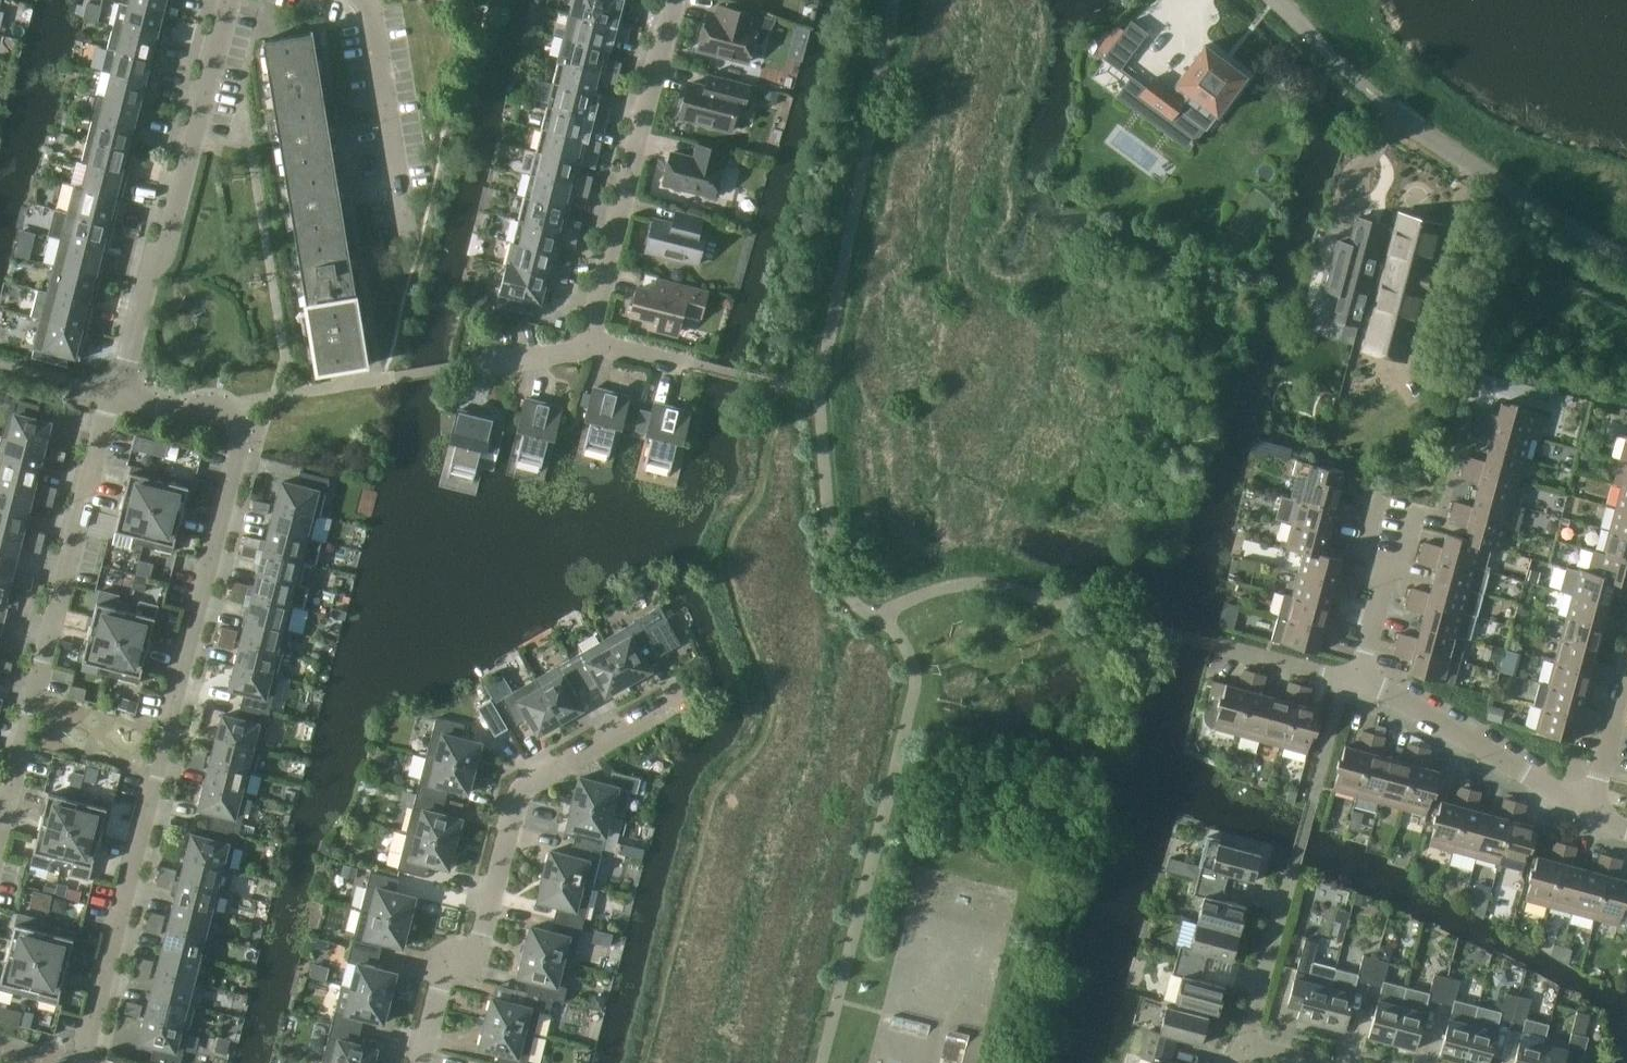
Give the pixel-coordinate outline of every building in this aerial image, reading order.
[(172,0),(123,0),(122,3),(168,15),(172,0)] [(570,14),(616,26),(617,24),(623,0),(573,0),(570,14)] [(88,2),(84,17),(99,21),(102,5),(88,2)] [(162,37),(168,15),(122,3),(117,26),(124,27),(162,37)] [(532,4),(529,13),(544,16),(546,7),(532,4)] [(775,19),(727,6),(718,4),(715,17),(707,15),(699,44),(716,48),(715,53),(749,62),(754,41),(757,41),(760,30),(768,32),(775,19)] [(630,28),(617,24),(616,26),(570,14),(564,37),(610,48),(614,35),(627,38),(627,37),(622,35),(624,28),(629,29),(630,28)] [(1120,68),(1147,32),(1131,21),(1123,31),(1107,53),(1104,56),(1120,68)] [(1115,24),(1099,46),(1107,53),(1123,31),(1115,24)] [(156,60),(162,37),(124,27),(117,26),(111,48),(118,50),(156,60)] [(797,26),(788,57),(802,61),(810,30),(797,26)] [(352,269),(337,179),(331,137),(329,127),(320,72),(318,61),(313,32),(264,40),(263,41),(266,57),(318,371),(367,363),(363,335),(361,324),(352,269)] [(607,62),(610,48),(564,37),(558,60),(612,73),(614,66),(620,67),(620,66),(607,62)] [(1152,77),(1139,94),(1171,118),(1172,116),(1197,135),(1203,127),(1206,129),(1246,75),(1205,44),(1176,83),(1178,85),(1172,92),(1152,77)] [(151,83),(156,60),(118,50),(112,73),(151,83)] [(610,81),(612,73),(558,60),(553,82),(599,94),(602,80),(616,83),(616,82),(610,81)] [(151,83),(112,73),(102,71),(96,93),(106,96),(145,106),(151,83)] [(750,84),(718,76),(709,74),(706,87),(689,83),(681,116),(731,129),(739,97),(746,98),(750,84)] [(595,108),(599,94),(553,82),(547,105),(601,119),(603,111),(608,113),(609,111),(595,108)] [(139,128),(145,106),(106,96),(101,119),(139,128)] [(599,126),(601,119),(547,105),(541,128),(588,140),(588,138),(591,126),(604,129),(604,128),(599,126)] [(133,151),(139,128),(101,119),(93,117),(88,140),(133,151)] [(601,142),(588,138),(588,140),(541,128),(536,151),(582,162),(581,164),(594,167),(595,166),(589,164),(595,141),(601,143),(601,142)] [(127,174),(133,151),(88,140),(82,162),(89,164),(127,174)] [(664,184),(714,196),(722,164),(721,164),(724,150),(698,144),(694,157),(672,152),(664,184)] [(578,176),(581,164),(582,162),(536,151),(530,174),(584,187),(585,179),(591,181),(591,180),(578,176)] [(122,197),(127,174),(89,164),(84,186),(84,187),(122,197)] [(582,195),(584,187),(530,174),(524,196),(570,208),(574,194),(587,197),(587,196),(582,195)] [(115,223),(122,197),(84,187),(84,186),(76,184),(69,212),(115,223)] [(567,222),(570,208),(524,196),(518,219),(572,233),(574,225),(579,226),(580,225),(567,222)] [(655,218),(647,251),(697,264),(705,231),(699,229),(703,216),(677,209),(674,223),(655,218)] [(108,250),(115,223),(69,212),(62,239),(108,250)] [(1436,235),(1439,224),(1401,214),(1366,347),(1404,357),(1422,288),(1418,287),(1422,272),(1426,273),(1432,252),(1436,253),(1440,236),(1436,235)] [(1338,241),(1326,289),(1337,292),(1331,317),(1346,321),(1358,325),(1385,225),(1357,217),(1350,244),(1338,241)] [(570,240),(572,233),(518,219),(513,242),(559,253),(562,240),(575,243),(576,242),(570,240)] [(22,229),(16,255),(30,259),(37,233),(22,229)] [(101,277),(108,250),(62,239),(56,265),(101,277)] [(555,267),(559,253),(513,242),(507,265),(553,276),(553,277),(566,281),(566,279),(567,272),(568,272),(568,271),(555,267)] [(94,303),(101,277),(56,265),(49,292),(94,303)] [(546,304),(553,277),(553,276),(507,265),(500,292),(508,294),(505,305),(504,306),(532,313),(535,300),(545,303),(544,304),(546,304)] [(672,271),(671,275),(673,280),(679,281),(683,279),(684,273),(682,269),(676,268),(672,271)] [(658,279),(655,290),(638,286),(631,314),(651,319),(649,323),(678,331),(683,311),(701,316),(708,291),(658,279)] [(88,330),(94,303),(49,292),(38,289),(31,316),(42,318),(88,330)] [(726,296),(724,305),(732,307),(734,298),(726,296)] [(81,357),(88,330),(42,318),(32,357),(66,366),(69,355),(81,357)] [(1346,321),(1343,342),(1356,344),(1358,325),(1346,321)] [(592,389),(585,419),(591,420),(582,455),(584,456),(586,445),(608,451),(606,461),(607,462),(616,426),(622,428),(630,399),(628,398),(628,400),(593,391),(593,390),(592,389)] [(11,397),(1,436),(9,438),(9,437),(45,446),(51,422),(36,418),(40,404),(11,397)] [(524,401),(517,430),(523,431),(515,467),(516,467),(519,457),(541,462),(538,472),(540,473),(548,438),(555,439),(562,410),(561,410),(560,411),(525,403),(526,401),(524,401)] [(1479,410),(1476,421),(1531,436),(1531,437),(1538,439),(1545,414),(1501,402),(1498,415),(1479,410)] [(646,432),(646,434),(652,436),(643,471),(645,471),(647,461),(669,466),(667,477),(668,477),(677,442),(683,443),(691,414),(689,414),(689,415),(654,407),(654,405),(653,405),(651,411),(646,432)] [(641,409),(636,430),(646,432),(651,411),(641,409)] [(498,453),(504,430),(493,427),(495,421),(493,421),(493,423),(458,414),(458,412),(457,412),(450,441),(456,443),(447,478),(449,478),(451,468),(473,473),(471,484),(472,484),(481,449),(498,453)] [(1531,436),(1476,421),(1474,431),(1492,436),(1489,448),(1525,458),(1531,437),(1531,436)] [(135,435),(132,448),(149,452),(152,439),(135,435)] [(45,446),(9,437),(9,438),(1,436),(0,441),(0,459),(39,469),(45,446)] [(169,444),(165,457),(176,459),(180,446),(169,444)] [(51,448),(48,459),(63,462),(66,452),(51,448)] [(1519,481),(1525,458),(1489,448),(1485,460),(1467,455),(1464,466),(1519,481)] [(1579,449),(1577,457),(1588,459),(1590,452),(1579,449)] [(39,469),(0,459),(0,483),(33,492),(39,469)] [(1297,474),(1291,497),(1353,514),(1356,504),(1338,499),(1345,473),(1297,459),(1293,473),(1297,474)] [(1620,461),(1614,482),(1622,484),(1626,486),(1626,463),(1620,461)] [(132,465),(123,501),(152,508),(161,472),(132,465)] [(1513,504),(1519,481),(1464,466),(1461,477),(1480,482),(1476,494),(1513,504)] [(282,481),(276,505),(317,515),(317,516),(319,517),(329,478),(300,470),(297,484),(282,481)] [(191,480),(161,472),(152,508),(181,516),(191,480)] [(0,483),(0,508),(27,515),(33,492),(0,483)] [(42,484),(39,493),(55,497),(57,488),(42,484)] [(1622,484),(1616,507),(1626,510),(1626,486),(1622,484)] [(52,507),(55,497),(39,493),(37,503),(52,507)] [(1523,507),(1513,504),(1476,494),(1473,506),(1455,501),(1452,512),(1507,526),(1517,529),(1523,507)] [(1351,525),(1353,514),(1291,497),(1291,499),(1298,501),(1292,522),(1329,532),(1332,520),(1351,525)] [(270,503),(255,499),(252,510),(267,514),(270,503)] [(143,544),(152,508),(123,501),(112,543),(130,548),(132,541),(135,542),(143,544)] [(317,515),(276,505),(271,527),(311,538),(317,516),(317,515)] [(1616,507),(1610,530),(1626,534),(1626,510),(1616,507)] [(27,515),(0,508),(0,532),(21,537),(27,515)] [(172,552),(181,516),(152,508),(143,544),(172,552)] [(1507,526),(1452,512),(1449,522),(1467,527),(1465,538),(1464,539),(1482,544),(1482,546),(1491,548),(1500,550),(1507,526)] [(1326,544),(1329,532),(1292,522),(1286,546),(1304,551),(1305,550),(1341,560),(1344,549),(1326,544)] [(322,540),(311,538),(271,527),(267,541),(246,535),(243,545),(259,549),(265,550),(305,560),(316,563),(322,540)] [(30,530),(28,539),(43,543),(45,533),(30,530)] [(1610,530),(1603,552),(1626,559),(1626,534),(1610,530)] [(21,537),(0,532),(0,556),(16,560),(21,537)] [(1464,539),(1465,538),(1446,533),(1443,546),(1424,541),(1421,552),(1489,570),(1490,566),(1487,565),(1491,548),(1482,546),(1482,544),(1464,539)] [(41,552),(43,543),(28,539),(25,548),(41,552)] [(256,558),(259,549),(243,545),(241,554),(256,558)] [(300,583),(305,560),(265,550),(259,573),(300,583)] [(1338,572),(1341,560),(1305,550),(1304,551),(1299,572),(1353,587),(1356,577),(1338,572)] [(1603,552),(1594,550),(1588,571),(1598,574),(1597,575),(1626,583),(1626,559),(1603,552)] [(1489,570),(1421,552),(1419,563),(1437,568),(1434,580),(1483,593),(1489,570)] [(0,556),(0,580),(10,583),(16,560),(0,556)] [(140,560),(137,574),(151,577),(154,563),(140,560)] [(1597,575),(1598,574),(1588,571),(1567,565),(1560,590),(1573,593),(1609,603),(1613,591),(1626,594),(1626,583),(1597,575)] [(1531,568),(1528,579),(1537,582),(1540,571),(1531,568)] [(1351,598),(1353,587),(1299,572),(1292,595),(1329,605),(1332,593),(1351,598)] [(294,606),(300,583),(259,573),(253,596),(294,606)] [(31,588),(34,577),(19,574),(16,584),(31,588)] [(136,579),(134,588),(145,591),(147,582),(136,579)] [(10,583),(0,580),(0,606),(4,607),(10,583)] [(1483,593),(1434,580),(1430,592),(1412,587),(1409,598),(1477,616),(1483,593)] [(234,581),(232,590),(247,594),(249,585),(234,581)] [(119,639),(128,603),(118,600),(119,595),(100,590),(90,631),(119,639)] [(245,604),(247,594),(232,590),(229,600),(245,604)] [(1326,617),(1329,605),(1292,595),(1284,593),(1278,616),(1341,633),(1344,622),(1326,617)] [(1606,615),(1609,603),(1573,593),(1567,616),(1622,631),(1624,620),(1606,615)] [(294,606),(253,596),(247,618),(288,629),(294,606)] [(1477,616),(1409,598),(1406,609),(1425,613),(1421,625),(1466,638),(1470,639),(1477,616)] [(138,606),(128,603),(119,639),(148,646),(159,604),(140,600),(138,606)] [(333,608),(331,615),(345,619),(347,611),(333,608)] [(1338,643),(1341,633),(1278,616),(1272,639),(1317,652),(1320,639),(1338,643)] [(1619,641),(1622,631),(1567,616),(1561,639),(1597,648),(1600,636),(1619,641)] [(288,629),(247,618),(242,641),(282,652),(288,629)] [(644,658),(656,651),(678,639),(667,619),(645,632),(638,619),(604,639),(628,682),(651,669),(644,658)] [(1466,638),(1421,625),(1418,637),(1400,632),(1397,643),(1460,660),(1466,638)] [(223,626),(220,636),(235,640),(238,630),(223,626)] [(110,675),(119,639),(90,631),(82,661),(100,665),(98,672),(110,675)] [(233,649),(235,640),(220,636),(218,645),(233,649)] [(139,682),(148,646),(119,639),(110,675),(139,682)] [(628,682),(604,639),(570,658),(584,684),(588,691),(600,684),(606,695),(628,682)] [(1594,660),(1597,648),(1561,639),(1554,661),(1609,676),(1612,665),(1594,660)] [(282,652),(242,641),(236,664),(276,674),(277,673),(282,652)] [(1460,660),(1397,643),(1394,654),(1412,659),(1409,672),(1454,684),(1460,660)] [(1494,645),(1490,658),(1502,661),(1505,648),(1494,645)] [(1502,661),(1499,671),(1515,675),(1521,652),(1505,648),(1502,661)] [(588,691),(584,684),(570,658),(536,678),(560,721),(583,708),(576,697),(588,691)] [(0,659),(0,670),(10,673),(13,662),(0,659)] [(1606,687),(1609,676),(1554,661),(1548,684),(1585,694),(1588,682),(1606,687)] [(276,674),(236,664),(230,688),(244,692),(241,705),(269,712),(279,674),(277,673),(276,674)] [(1238,734),(1255,672),(1244,669),(1239,687),(1213,680),(1205,712),(1204,716),(1205,720),(1207,723),(1210,726),(1214,728),(1238,734)] [(1260,740),(1272,696),(1260,693),(1265,674),(1255,672),(1238,734),(1260,740)] [(538,734),(560,721),(536,678),(535,678),(540,687),(520,699),(515,690),(502,697),(517,723),(528,716),(538,734)] [(1283,746),(1300,684),(1289,681),(1284,699),(1272,696),(1260,740),(1283,746)] [(1582,706),(1585,694),(1548,684),(1540,682),(1534,704),(1542,707),(1597,721),(1600,711),(1582,706)] [(1307,753),(1319,709),(1306,705),(1311,687),(1300,684),(1283,746),(1307,753)] [(86,689),(71,685),(69,696),(84,699),(86,689)] [(122,697),(119,708),(136,712),(139,701),(122,697)] [(492,702),(488,705),(492,713),(497,710),(492,702)] [(260,749),(269,712),(241,705),(238,718),(223,714),(217,738),(260,749)] [(1491,705),(1487,718),(1501,722),(1505,709),(1491,705)] [(1594,732),(1597,721),(1542,707),(1536,730),(1572,740),(1576,727),(1594,732)] [(436,717),(427,755),(475,767),(481,742),(462,737),(465,724),(436,717)] [(1376,724),(1374,733),(1385,736),(1387,727),(1376,724)] [(1357,795),(1374,733),(1363,730),(1358,748),(1345,745),(1333,789),(1357,795)] [(1380,802),(1392,757),(1380,754),(1385,736),(1374,733),(1357,795),(1380,802)] [(254,772),(260,749),(217,738),(211,761),(252,771),(254,772)] [(1402,808),(1419,745),(1408,742),(1404,761),(1392,757),(1380,802),(1402,808)] [(1430,748),(1419,745),(1402,808),(1426,814),(1438,770),(1425,766),(1430,748)] [(192,746),(190,755),(205,759),(207,750),(192,746)] [(203,769),(205,759),(190,755),(187,765),(203,769)] [(468,792),(475,767),(427,755),(417,793),(446,800),(449,787),(468,792)] [(252,771),(211,761),(205,784),(246,794),(246,793),(252,771)] [(87,769),(83,785),(93,788),(97,772),(87,769)] [(580,776),(574,801),(612,811),(618,787),(637,792),(641,778),(612,770),(609,784),(580,776)] [(73,771),(68,790),(79,793),(84,774),(73,771)] [(1461,778),(1459,785),(1468,788),(1470,780),(1461,778)] [(249,793),(246,793),(246,794),(205,784),(199,807),(214,811),(210,824),(239,832),(249,793)] [(1453,850),(1470,788),(1468,788),(1459,785),(1454,803),(1441,800),(1429,844),(1453,850)] [(1290,786),(1286,799),(1294,802),(1298,789),(1290,786)] [(446,800),(417,793),(400,788),(398,797),(415,801),(407,830),(455,843),(462,818),(442,813),(446,800)] [(1476,857),(1488,812),(1476,809),(1481,791),(1470,788),(1453,850),(1476,857)] [(70,829),(79,793),(68,790),(66,797),(49,793),(41,822),(70,829)] [(91,796),(79,793),(70,829),(100,837),(107,807),(89,803),(91,796)] [(1498,863),(1515,800),(1505,797),(1500,816),(1488,812),(1476,857),(1498,863)] [(1526,803),(1515,800),(1498,863),(1522,869),(1534,825),(1521,821),(1526,803)] [(602,849),(612,811),(574,801),(568,826),(577,828),(574,841),(602,849)] [(1353,810),(1349,828),(1359,830),(1363,813),(1353,810)] [(61,865),(70,829),(41,822),(31,863),(49,868),(50,862),(61,865)] [(230,869),(239,832),(210,824),(207,837),(193,834),(186,858),(230,869)] [(89,878),(100,837),(70,829),(61,865),(72,868),(71,873),(89,878)] [(449,868),(455,843),(407,830),(398,868),(426,876),(430,863),(449,868)] [(1261,853),(1247,849),(1248,846),(1236,843),(1235,846),(1219,841),(1219,839),(1207,836),(1199,866),(1201,866),(1198,879),(1225,886),(1228,874),(1253,881),(1261,853)] [(324,840),(320,852),(333,856),(336,843),(324,840)] [(1549,906),(1566,843),(1555,840),(1550,859),(1537,855),(1525,899),(1549,906)] [(593,887),(602,849),(574,841),(570,855),(551,850),(544,874),(593,887)] [(622,843),(620,853),(642,858),(645,848),(622,843)] [(1572,912),(1584,868),(1572,864),(1576,846),(1566,843),(1549,906),(1572,912)] [(1595,918),(1611,856),(1600,853),(1596,871),(1584,868),(1572,912),(1595,918)] [(1611,856),(1595,918),(1618,924),(1623,908),(1626,909),(1626,879),(1617,877),(1622,858),(1611,856)] [(235,870),(230,869),(186,858),(181,880),(221,891),(229,893),(235,870)] [(344,864),(342,875),(356,878),(358,867),(344,864)] [(162,865),(159,875),(175,879),(177,869),(162,865)] [(371,871),(361,909),(409,921),(415,896),(396,891),(399,878),(371,871)] [(593,887),(544,874),(538,899),(558,904),(554,917),(583,925),(593,887)] [(181,880),(175,879),(159,875),(157,884),(178,890),(175,903),(210,912),(216,914),(221,891),(181,880)] [(1221,899),(1225,886),(1198,879),(1194,893),(1204,896),(1197,922),(1239,933),(1247,906),(1221,899)] [(58,883),(55,895),(66,898),(69,885),(58,883)] [(1484,884),(1475,913),(1484,917),(1492,886),(1484,883),(1484,884)] [(28,887),(26,903),(52,906),(54,890),(28,887)] [(1356,892),(1354,903),(1367,905),(1368,895),(1356,892)] [(55,897),(52,910),(65,913),(68,900),(55,897)] [(210,912),(175,903),(169,926),(205,935),(210,912)] [(403,946),(409,921),(361,909),(351,947),(380,954),(383,941),(403,946)] [(150,911),(148,920),(163,924),(165,915),(150,911)] [(38,960),(47,924),(37,921),(38,917),(19,913),(9,952),(38,960)] [(573,963),(583,925),(554,917),(551,931),(531,926),(525,950),(563,960),(573,963)] [(161,934),(163,924),(148,920),(145,930),(161,934)] [(1232,961),(1239,933),(1197,922),(1190,948),(1180,945),(1177,959),(1204,966),(1207,954),(1232,961)] [(77,932),(47,924),(38,960),(67,967),(77,932)] [(205,935),(169,926),(163,949),(199,958),(205,935)] [(595,929),(592,941),(611,946),(614,933),(595,929)] [(1321,1024),(1335,967),(1312,962),(1317,943),(1304,939),(1288,1004),(1289,1005),(1290,1003),(1301,1005),(1298,1017),(1297,1017),(1321,1024)] [(1381,946),(1378,957),(1391,960),(1393,948),(1381,946)] [(377,967),(380,954),(351,947),(342,984),(352,987),(390,997),(396,972),(377,967)] [(199,958),(163,949),(158,972),(193,981),(199,958)] [(557,984),(563,960),(525,950),(519,975),(528,978),(525,991),(553,998),(564,1001),(565,995),(567,986),(557,984)] [(38,960),(9,952),(0,987),(0,988),(29,996),(38,960)] [(1357,980),(1369,983),(1376,958),(1364,954),(1358,973),(1335,967),(1321,1024),(1345,1030),(1346,1029),(1345,1029),(1357,980)] [(139,956),(136,966),(151,970),(154,960),(139,956)] [(1392,1042),(1407,986),(1384,980),(1389,961),(1376,958),(1369,983),(1382,986),(1369,1035),(1368,1035),(1368,1036),(1392,1042)] [(1200,979),(1204,966),(1177,959),(1173,973),(1183,976),(1176,1002),(1218,1014),(1225,985),(1200,979)] [(60,997),(67,967),(38,960),(29,996),(40,999),(42,992),(60,997)] [(313,963),(310,976),(327,981),(330,967),(313,963)] [(149,979),(151,970),(136,966),(134,975),(149,979)] [(193,981),(158,972),(152,994),(187,1003),(193,981)] [(1428,999),(1441,1002),(1447,977),(1435,973),(1430,992),(1407,986),(1392,1042),(1416,1049),(1417,1048),(1416,1048),(1428,999)] [(1463,1061),(1478,1005),(1455,999),(1460,980),(1447,977),(1441,1002),(1453,1005),(1440,1054),(1439,1054),(1439,1055),(1463,1061)] [(383,1022),(390,997),(352,987),(342,984),(332,1023),(361,1030),(364,1017),(383,1022)] [(553,998),(525,991),(516,989),(513,1002),(493,997),(486,1021),(535,1034),(540,1010),(550,1013),(553,998)] [(1498,1024),(1500,1017),(1512,1021),(1519,995),(1506,992),(1501,1011),(1478,1005),(1463,1061),(1471,1062),(1488,1062),(1498,1024)] [(195,1005),(187,1003),(152,994),(146,1017),(189,1028),(195,1005)] [(594,994),(591,1006),(604,1008),(606,996),(594,994)] [(565,995),(564,1001),(575,1004),(577,998),(565,995)] [(1531,999),(1519,995),(1512,1021),(1525,1024),(1531,999)] [(127,1001),(125,1012),(140,1015),(143,1004),(127,1001)] [(1170,1062),(1176,1037),(1201,1044),(1209,1016),(1167,1004),(1160,1031),(1149,1028),(1142,1057),(1152,1059),(1151,1062),(1174,1062),(1170,1062)] [(22,1025),(25,1011),(0,1005),(0,1020),(22,1025)] [(25,1011),(22,1025),(31,1027),(34,1013),(25,1011)] [(1564,1061),(1572,1062),(1581,1062),(1588,1036),(1584,1035),(1590,1014),(1577,1011),(1569,1043),(1546,1036),(1539,1062),(1564,1062),(1564,1061)] [(146,1017),(140,1041),(154,1045),(151,1059),(168,1062),(180,1062),(189,1028),(146,1017)] [(535,1034),(486,1021),(480,1046),(500,1051),(496,1062),(527,1062),(535,1034)] [(361,1030),(332,1023),(322,1061),(331,1062),(373,1062),(377,1048),(357,1043),(361,1030)] [(1546,1036),(1522,1030),(1514,1062),(1539,1062),(1546,1036)] [(219,1037),(215,1050),(229,1054),(232,1040),(219,1037)]
